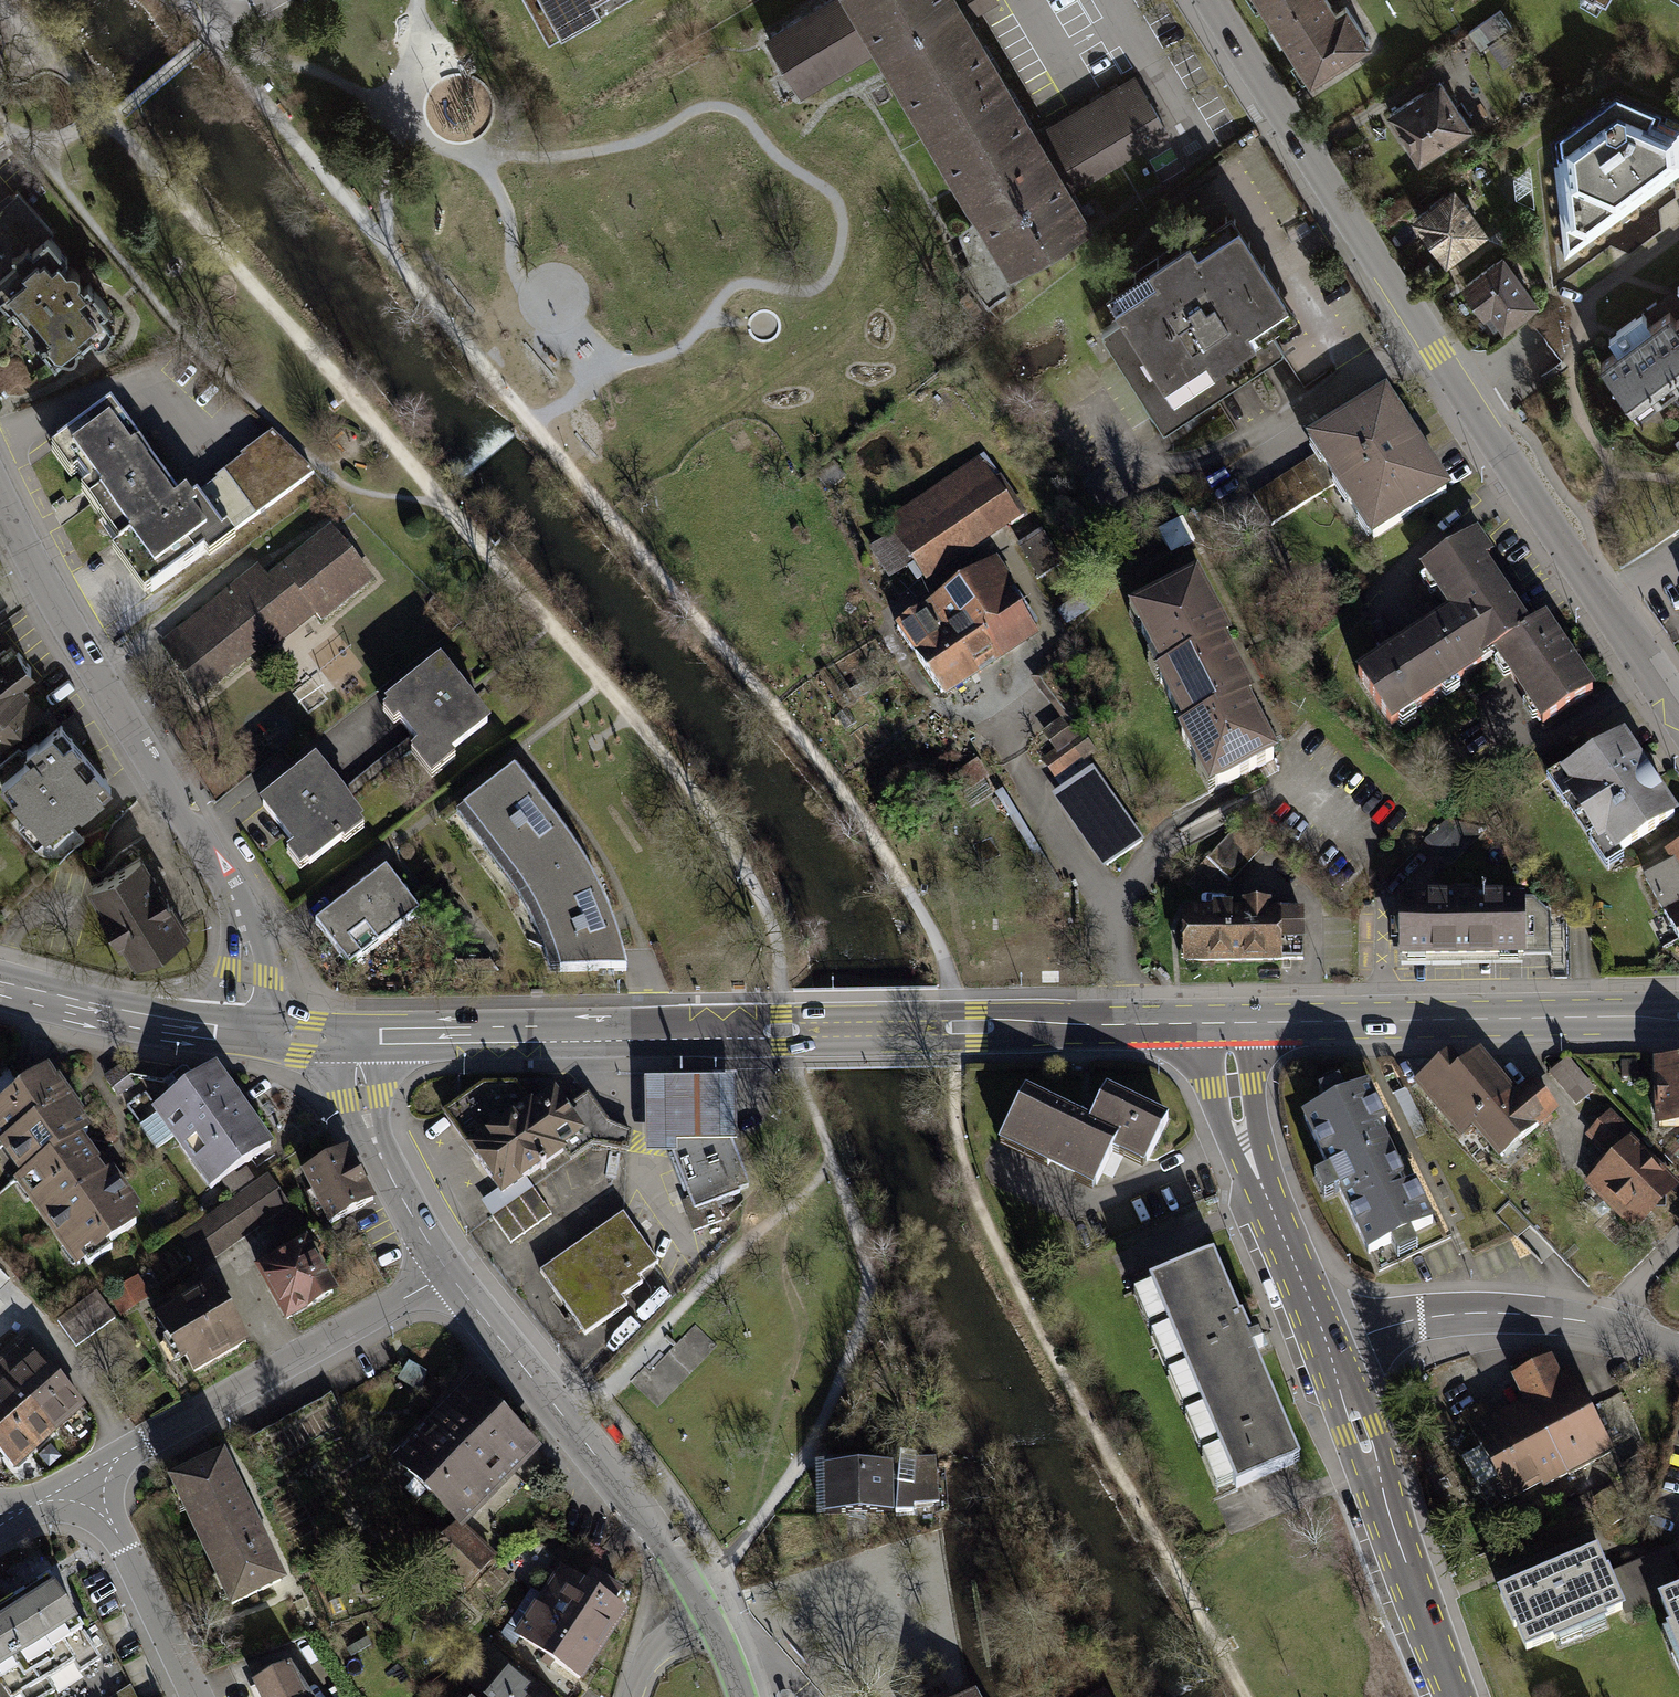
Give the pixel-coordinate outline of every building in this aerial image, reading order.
[(537,14),(552,6),(564,27),(611,0),(529,0),(537,14)] [(978,7),(974,0),(831,0),(766,38),(798,91),(880,43),(897,72),(1013,267),(1087,223),(1067,190),(1140,147),(1168,131),(1135,76),(1036,135),(964,15),(978,7)] [(1274,20),(1276,19),(1286,35),(1283,36),(1310,79),(1333,64),(1331,62),(1346,52),(1348,54),(1368,41),(1345,6),(1336,12),(1328,0),(1261,0),(1274,20)] [(1498,6),(1468,25),(1482,47),(1512,27),(1498,6)] [(1437,75),(1385,108),(1416,156),(1468,122),(1437,75)] [(1543,152),(1558,267),(1678,176),(1678,119),(1615,92),(1549,138),(1550,144),(1542,149),(1543,152)] [(18,191),(0,206),(0,298),(56,363),(82,340),(78,335),(110,309),(88,284),(83,288),(77,282),(80,278),(79,272),(75,268),(70,267),(66,268),(64,265),(70,260),(50,238),(56,233),(18,191)] [(1453,191),(1417,217),(1446,257),(1482,231),(1453,191)] [(1221,208),(1109,282),(1128,312),(1105,327),(1169,422),(1278,350),(1256,318),(1283,301),(1221,208)] [(1502,258),(1466,284),(1485,310),(1491,305),(1504,322),(1533,301),(1502,258)] [(1668,316),(1653,326),(1644,314),(1611,339),(1619,350),(1600,365),(1635,412),(1678,380),(1678,331),(1672,321),(1668,316)] [(1382,390),(1303,441),(1366,540),(1446,490),(1382,390)] [(113,411),(59,449),(160,590),(225,544),(191,496),(179,504),(113,411)] [(273,438),(191,496),(225,544),(307,486),(273,438)] [(981,457),(907,506),(918,523),(961,494),(990,537),(1022,515),(981,457)] [(1257,499),(1272,522),(1307,500),(1291,476),(1257,499)] [(864,547),(885,577),(909,561),(923,582),(990,537),(961,494),(918,523),(907,506),(883,522),(889,530),(864,547)] [(370,581),(331,530),(266,581),(257,569),(163,639),(200,698),(317,613),(321,618),(370,581)] [(1046,577),(1066,558),(1043,533),(1023,551),(1046,577)] [(1498,658),(1536,632),(1490,565),(1497,560),(1480,535),(1422,574),(1451,617),(1485,666),(1498,658)] [(944,631),(975,675),(1038,632),(992,564),(918,614),(934,638),(944,631)] [(1186,734),(1245,705),(1219,653),(1228,649),(1193,581),(1132,612),(1163,674),(1157,677),(1186,734)] [(918,614),(896,629),(942,698),(975,675),(944,631),(934,638),(918,614)] [(1396,727),(1485,666),(1451,617),(1362,677),(1396,727)] [(1600,694),(1551,622),(1536,632),(1498,658),(1547,730),(1600,694)] [(28,691),(19,681),(32,670),(14,649),(0,661),(0,715),(28,691)] [(490,722),(440,660),(387,704),(437,765),(490,722)] [(28,691),(0,715),(0,745),(43,708),(28,691)] [(1211,794),(1274,763),(1245,705),(1186,734),(1182,736),(1211,794)] [(25,816),(16,823),(34,844),(77,808),(79,811),(108,787),(58,727),(0,775),(0,786),(25,816)] [(1041,762),(1052,778),(1091,749),(1079,733),(1041,762)] [(1621,736),(1559,776),(1612,858),(1674,817),(1621,736)] [(316,761),(260,805),(308,867),(364,823),(316,761)] [(1092,769),(1056,795),(1107,866),(1143,841),(1092,769)] [(462,811),(527,896),(577,858),(558,830),(533,799),(513,773),(462,811)] [(1233,837),(1211,858),(1233,882),(1255,860),(1233,837)] [(1668,853),(1674,864),(1647,879),(1678,939),(1678,847),(1668,853)] [(160,887),(140,855),(92,886),(105,906),(101,909),(120,940),(123,938),(138,961),(186,930),(166,898),(157,904),(150,893),(160,887)] [(577,858),(527,896),(539,917),(552,945),(558,974),(624,972),(612,929),(598,891),(577,858)] [(386,873),(317,925),(349,966),(418,915),(386,873)] [(1523,898),(1400,899),(1400,959),(1524,958),(1523,898)] [(1298,911),(1185,912),(1185,961),(1298,961),(1298,911)] [(1449,1056),(1413,1087),(1459,1138),(1464,1133),(1480,1150),(1485,1145),(1497,1158),(1555,1106),(1529,1078),(1513,1093),(1477,1053),(1460,1068),(1449,1056)] [(1564,1058),(1546,1074),(1574,1106),(1592,1090),(1564,1058)] [(1658,1065),(1659,1127),(1678,1127),(1678,1064),(1658,1065)] [(233,1093),(215,1069),(195,1082),(187,1069),(181,1069),(169,1077),(177,1088),(170,1093),(173,1096),(153,1110),(155,1113),(139,1125),(156,1149),(174,1136),(210,1189),(271,1147),(241,1105),(239,1107),(230,1095),(233,1093)] [(47,1071),(0,1106),(0,1136),(6,1143),(64,1100),(67,1097),(47,1071)] [(1323,1107),(1298,1118),(1323,1172),(1311,1177),(1319,1196),(1333,1190),(1363,1256),(1388,1245),(1394,1258),(1413,1249),(1407,1237),(1429,1227),(1367,1090),(1347,1099),(1335,1074),(1312,1084),(1323,1107)] [(646,1151),(671,1152),(676,1151),(676,1141),(731,1140),(736,1140),(737,1111),(735,1077),(644,1078),(645,1111),(646,1151)] [(482,1086),(443,1112),(503,1197),(568,1153),(572,1160),(593,1145),(629,1153),(632,1134),(610,1124),(588,1096),(570,1110),(555,1091),(555,1084),(482,1086)] [(1406,1088),(1392,1094),(1412,1137),(1425,1131),(1406,1088)] [(1108,1092),(1092,1124),(1029,1093),(1003,1146),(1097,1193),(1116,1153),(1145,1167),(1167,1122),(1108,1092)] [(6,1143),(0,1147),(0,1153),(21,1181),(78,1139),(87,1131),(64,1100),(6,1143)] [(1610,1164),(1587,1188),(1632,1233),(1678,1186),(1637,1146),(1642,1140),(1614,1112),(1586,1140),(1610,1164)] [(78,1139),(21,1181),(13,1187),(76,1271),(141,1222),(78,1139)] [(750,1191),(731,1140),(676,1141),(676,1151),(671,1152),(688,1199),(682,1201),(694,1232),(721,1221),(714,1204),(750,1191)] [(358,1173),(347,1152),(304,1174),(329,1223),(372,1201),(358,1173)] [(287,1210),(267,1180),(181,1238),(202,1268),(287,1210)] [(532,1190),(489,1218),(507,1246),(550,1217),(532,1190)] [(621,1216),(540,1275),(586,1338),(623,1310),(618,1302),(639,1286),(635,1280),(656,1265),(621,1216)] [(333,1292),(303,1238),(253,1266),(286,1321),(333,1292)] [(1215,1261),(1153,1287),(1239,1489),(1301,1463),(1240,1316),(1215,1261)] [(108,1295),(122,1317),(152,1298),(138,1276),(108,1295)] [(256,1342),(220,1280),(162,1313),(198,1376),(256,1342)] [(57,1320),(76,1346),(114,1318),(95,1293),(57,1320)] [(14,1466),(82,1406),(25,1342),(2,1362),(13,1373),(0,1385),(0,1451),(14,1466)] [(1523,1405),(1493,1421),(1531,1496),(1610,1455),(1566,1369),(1558,1373),(1551,1360),(1510,1381),(1523,1405)] [(471,1380),(427,1422),(498,1496),(542,1453),(471,1380)] [(1531,1496),(1493,1421),(1485,1405),(1461,1418),(1507,1508),(1531,1496)] [(498,1496),(427,1422),(387,1460),(458,1533),(498,1496)] [(166,1479),(227,1606),(280,1581),(253,1526),(219,1454),(166,1479)] [(940,1461),(824,1466),(826,1514),(942,1508),(940,1461)] [(461,1593),(496,1556),(459,1520),(423,1557),(461,1593)] [(1493,1585),(1518,1644),(1548,1632),(1552,1641),(1603,1620),(1600,1611),(1621,1602),(1626,1614),(1661,1600),(1669,1619),(1661,1622),(1678,1667),(1678,1570),(1669,1546),(1606,1571),(1595,1543),(1543,1565),(1493,1585)] [(626,1614),(555,1564),(519,1616),(589,1666),(626,1614)] [(7,1696),(45,1696),(53,1692),(51,1689),(78,1671),(80,1673),(100,1660),(48,1581),(0,1613),(0,1686),(7,1696)] [(572,1689),(589,1666),(519,1616),(502,1639),(572,1689)] [(250,1685),(256,1696),(305,1696),(287,1669),(250,1685)] [(133,1687),(113,1696),(114,1696),(138,1696),(133,1687)] [(497,1688),(490,1696),(509,1696),(497,1688)]
